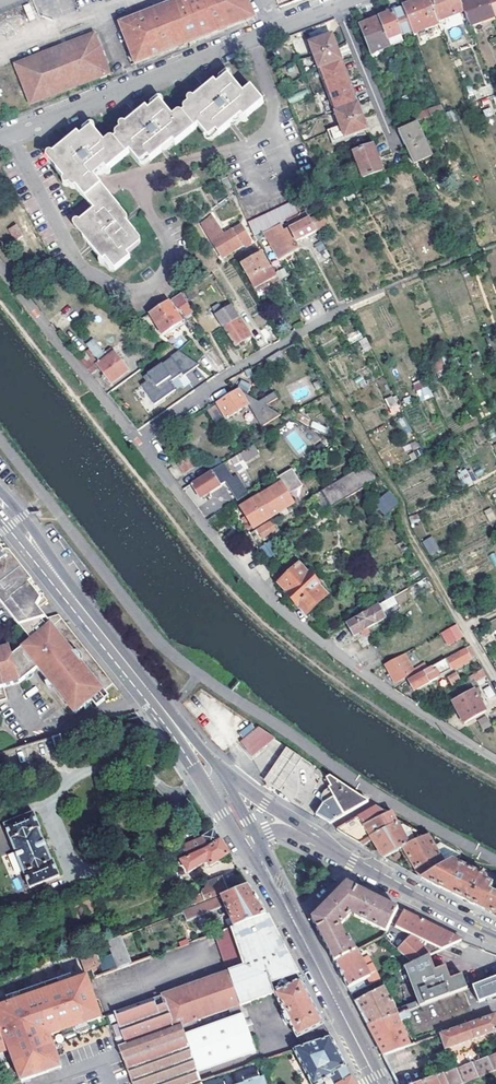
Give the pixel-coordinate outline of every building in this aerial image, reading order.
[(23,0),(0,0),(0,9),(23,0)] [(254,18),(247,0),(183,0),(120,25),(135,64),(254,18)] [(412,30),(413,32),(438,21),(430,0),(419,0),(403,6),(404,8),(412,30)] [(460,0),(430,0),(438,21),(464,11),(461,4),(460,0)] [(461,4),(464,11),(470,26),(495,16),(489,0),(470,0),(461,4)] [(379,18),(387,40),(412,30),(404,8),(385,16),(384,14),(381,15),(381,17),(379,18)] [(387,40),(379,18),(370,22),(372,26),(361,30),(371,55),(390,48),(387,40)] [(31,105),(110,74),(94,34),(15,65),(31,105)] [(304,35),(292,40),(297,55),(310,51),(304,35)] [(336,48),(331,36),(310,44),(314,56),(336,48)] [(319,70),(341,61),(340,58),(336,48),(314,56),(319,70)] [(319,70),(327,92),(349,83),(345,72),(341,61),(319,70)] [(206,95),(211,91),(229,77),(231,79),(232,78),(232,77),(232,76),(231,75),(230,74),(228,73),(227,73),(225,74),(203,92),(206,95)] [(136,235),(120,216),(117,212),(119,210),(103,191),(100,187),(102,187),(94,178),(99,173),(104,169),(107,172),(110,169),(130,153),(140,164),(141,164),(148,158),(150,161),(164,150),(172,143),(174,145),(175,145),(198,126),(208,138),(215,133),(218,136),(233,124),(241,116),(244,119),(263,103),(251,89),(244,94),(231,79),(229,77),(211,91),(213,93),(211,95),(208,98),(206,95),(203,92),(190,103),(193,106),(175,121),(173,117),(163,106),(161,102),(144,117),(146,119),(142,122),(140,124),(135,118),(125,126),(123,128),(125,131),(117,137),(114,140),(107,146),(104,143),(95,131),(92,128),(74,142),(77,145),(74,147),(71,149),(66,144),(54,155),(51,157),(58,166),(61,173),(68,181),(70,180),(74,185),(89,203),(94,210),(77,224),(91,242),(93,240),(98,246),(95,247),(93,249),(100,258),(103,261),(106,259),(115,271),(129,259),(127,255),(140,244),(133,237),(136,235)] [(349,83),(327,92),(331,101),(335,113),(357,104),(354,95),(349,83)] [(158,99),(135,118),(140,124),(142,122),(146,119),(144,117),(161,102),(163,106),(164,105),(164,104),(164,102),(164,101),(163,100),(162,99),(161,99),(159,99),(158,99)] [(331,101),(324,103),(328,115),(335,113),(331,101)] [(190,103),(173,117),(175,121),(193,106),(190,103)] [(362,117),(357,104),(335,113),(339,125),(362,117)] [(238,124),(244,119),(241,116),(233,124),(234,125),(238,124)] [(362,117),(339,125),(340,126),(345,138),(356,134),(367,130),(362,117)] [(431,157),(416,123),(399,131),(404,143),(414,164),(431,157)] [(89,126),(66,144),(71,149),(74,147),(77,145),(74,142),(92,128),(95,131),(95,130),(95,129),(95,127),(94,126),(93,125),(92,124),(91,125),(89,126)] [(357,137),(356,134),(345,138),(340,126),(328,131),(333,145),(357,137)] [(117,136),(117,137),(125,131),(123,128),(120,130),(117,133),(116,134),(117,136)] [(171,147),(174,145),(172,143),(164,150),(167,152),(168,152),(169,152),(171,151),(171,150),(171,149),(172,148),(171,147)] [(353,153),(358,166),(377,159),(376,156),(373,146),(353,153)] [(61,173),(58,166),(51,157),(54,155),(51,153),(50,153),(49,153),(48,154),(48,157),(48,158),(61,173)] [(145,166),(150,161),(148,158),(141,164),(145,166)] [(363,179),(379,173),(382,171),(377,159),(358,166),(363,179)] [(65,184),(66,184),(67,185),(69,185),(70,185),(72,187),(74,185),(70,180),(68,181),(61,173),(64,179),(64,182),(64,183),(65,184)] [(365,186),(381,178),(379,173),(363,179),(365,186)] [(228,178),(221,181),(225,191),(232,188),(228,178)] [(105,190),(102,187),(100,187),(103,191),(119,210),(117,212),(120,216),(124,213),(105,190)] [(299,200),(297,192),(290,195),(293,202),(299,200)] [(299,200),(293,202),(298,217),(305,214),(299,200)] [(293,202),(247,224),(253,238),(264,233),(298,217),(293,202)] [(222,259),(251,241),(242,227),(237,229),(230,217),(223,222),(213,208),(198,218),(222,259)] [(305,214),(298,217),(264,233),(269,243),(279,238),(284,247),(288,246),(290,251),(301,246),(300,244),(304,242),(302,239),(316,232),(306,213),(305,214)] [(9,230),(13,239),(25,232),(21,223),(9,230)] [(77,229),(93,249),(95,247),(91,242),(77,224),(76,225),(76,226),(76,227),(76,228),(77,229)] [(276,276),(271,267),(268,268),(260,254),(241,265),(249,279),(259,273),(264,283),(276,276)] [(106,259),(103,261),(106,265),(109,269),(111,271),(113,271),(115,271),(106,259)] [(197,294),(192,287),(181,294),(185,302),(197,294)] [(181,294),(174,298),(184,316),(191,311),(185,302),(181,294)] [(237,298),(231,302),(242,320),(252,337),(252,338),(259,334),(237,298)] [(183,323),(169,301),(149,314),(163,336),(183,323)] [(224,328),(239,318),(232,306),(216,316),(224,328)] [(239,318),(224,328),(235,347),(238,345),(239,345),(241,344),(243,347),(246,345),(244,342),(252,337),(242,320),(241,321),(239,318)] [(89,350),(78,358),(92,374),(99,369),(104,376),(107,380),(111,384),(128,371),(114,352),(107,357),(94,340),(86,345),(89,350)] [(238,363),(235,357),(228,361),(232,367),(238,363)] [(141,387),(154,405),(175,390),(168,380),(180,371),(171,359),(143,379),(147,383),(141,387)] [(376,382),(383,378),(380,371),(371,376),(374,383),(376,382)] [(386,377),(383,378),(376,382),(381,390),(390,385),(386,377)] [(248,391),(251,384),(241,379),(238,387),(248,391)] [(433,396),(425,379),(413,385),(421,402),(433,396)] [(249,406),(261,427),(281,415),(265,406),(277,399),(274,394),(259,402),(238,390),(216,404),(226,419),(249,406)] [(389,409),(398,404),(394,396),(385,401),(389,409)] [(310,419),(297,412),(293,420),(296,422),(297,420),(307,424),(310,419)] [(252,446),(238,454),(242,460),(244,463),(257,454),(252,446)] [(171,454),(166,447),(155,453),(161,461),(171,454)] [(242,460),(238,454),(228,460),(232,466),(242,460)] [(195,468),(189,459),(179,465),(186,474),(195,468)] [(233,478),(224,464),(191,484),(200,499),(203,497),(207,494),(226,483),(237,502),(249,495),(237,476),(233,478)] [(339,482),(322,492),(332,508),(379,481),(378,480),(365,467),(339,482)] [(270,518),(293,504),(289,497),(302,489),(291,472),(270,485),(272,490),(240,509),(253,530),(271,519),(270,518)] [(374,503),(384,515),(399,502),(388,490),(374,503)] [(216,516),(208,521),(218,534),(224,529),(216,516)] [(256,531),(249,535),(263,561),(270,557),(256,531)] [(234,543),(243,538),(241,534),(232,539),(234,543)] [(431,555),(440,549),(431,535),(421,542),(431,555)] [(47,618),(38,607),(46,599),(0,541),(0,602),(18,626),(20,625),(47,618)] [(299,567),(279,585),(287,594),(286,595),(297,607),(298,606),(306,615),(327,596),(319,589),(320,588),(309,574),(307,575),(299,567)] [(407,602),(406,594),(396,595),(397,602),(407,602)] [(386,618),(379,606),(378,605),(346,624),(353,637),(386,618)] [(19,681),(25,676),(32,670),(37,667),(40,664),(43,667),(46,671),(42,674),(48,680),(53,687),(64,701),(65,701),(75,713),(83,707),(89,702),(92,700),(103,692),(113,684),(58,614),(47,618),(20,625),(29,639),(11,653),(9,646),(0,649),(0,686),(19,681)] [(456,624),(440,632),(447,645),(463,637),(456,624)] [(447,658),(422,672),(423,673),(409,681),(414,691),(436,678),(436,677),(471,660),(469,657),(471,656),(472,659),(475,657),(469,647),(447,659),(447,658)] [(408,680),(416,675),(405,655),(385,665),(395,684),(407,677),(408,680)] [(37,667),(42,674),(46,671),(43,667),(40,664),(37,667)] [(34,673),(32,670),(25,676),(26,678),(27,678),(28,679),(29,679),(30,678),(33,676),(34,675),(34,674),(34,673)] [(455,672),(447,676),(451,684),(460,680),(455,672)] [(50,690),(53,687),(48,680),(45,682),(44,684),(45,686),(46,687),(48,689),(49,689),(49,690),(50,690)] [(485,711),(472,689),(450,702),(464,724),(485,711)] [(108,698),(103,692),(92,700),(97,707),(108,698)] [(92,706),(89,702),(83,707),(86,711),(92,706)] [(483,730),(491,725),(486,715),(477,720),(483,730)] [(260,728),(240,743),(252,758),(275,739),(260,728)] [(150,753),(162,747),(155,735),(144,742),(150,753)] [(60,736),(21,748),(23,754),(31,752),(33,760),(64,751),(60,736)] [(302,759),(287,748),(263,781),(279,792),(302,759)] [(323,802),(316,814),(330,823),(368,801),(330,776),(326,778),(331,787),(329,788),(334,797),(323,802)] [(336,829),(359,843),(397,822),(395,819),(392,812),(388,814),(376,806),(336,829)] [(34,813),(4,825),(29,888),(60,876),(53,861),(52,862),(39,830),(40,829),(34,813)] [(402,849),(427,837),(399,821),(397,822),(359,843),(364,845),(373,841),(382,856),(384,858),(402,849)] [(203,837),(209,848),(221,841),(214,830),(203,837)] [(434,849),(427,837),(402,849),(421,878),(444,866),(444,865),(451,861),(460,855),(442,845),(434,849)] [(210,866),(229,855),(221,841),(209,848),(181,861),(188,873),(207,861),(210,866)] [(444,866),(421,878),(450,893),(463,867),(454,862),(452,863),(451,861),(444,865),(444,866)] [(463,867),(450,893),(466,901),(479,874),(463,867)] [(484,877),(479,874),(466,901),(484,910),(493,892),(489,890),(492,883),(489,882),(490,881),(488,880),(484,877)] [(227,892),(221,878),(207,883),(206,887),(207,890),(202,891),(203,894),(194,897),(197,904),(227,892)] [(334,963),(355,952),(349,941),(347,942),(339,928),(351,916),(350,916),(351,912),(355,914),(354,916),(385,932),(397,909),(346,884),(329,901),(312,919),(332,958),(334,963)] [(249,886),(183,912),(186,921),(225,907),(233,928),(267,916),(251,890),(249,886)] [(484,910),(495,916),(495,892),(495,893),(493,892),(484,910)] [(459,940),(397,909),(385,932),(382,939),(412,964),(427,956),(459,940)] [(215,935),(229,972),(286,953),(271,924),(267,916),(233,928),(215,935)] [(125,965),(115,939),(107,942),(118,968),(125,965)] [(92,943),(81,947),(90,969),(94,979),(105,974),(105,973),(92,943)] [(81,947),(76,949),(84,971),(90,969),(81,947)] [(57,957),(62,969),(68,984),(0,1008),(0,1054),(9,1051),(22,1081),(62,1067),(51,1036),(102,1018),(101,1017),(84,971),(76,949),(57,957)] [(341,976),(351,995),(367,987),(364,980),(370,977),(357,952),(355,952),(334,963),(341,976)] [(188,1024),(240,1006),(273,994),(274,993),(271,982),(297,973),(286,953),(229,972),(176,990),(188,1024)] [(412,964),(404,968),(419,1002),(421,1007),(467,990),(461,976),(449,981),(442,965),(433,969),(427,956),(412,964)] [(57,957),(27,969),(32,981),(62,969),(57,957)] [(474,987),(474,988),(475,989),(476,990),(476,991),(477,993),(478,994),(479,995),(480,996),(482,997),(483,998),(484,998),(485,999),(487,999),(488,1000),(495,997),(495,978),(474,987)] [(298,1038),(303,1048),(331,1039),(312,1003),(300,980),(274,993),(273,994),(284,1013),(281,1014),(287,1025),(289,1024),(297,1039),(298,1038)] [(383,989),(355,1003),(368,1027),(398,1016),(396,1011),(392,1003),(390,1003),(383,989)] [(114,1012),(126,1044),(181,1025),(182,1026),(188,1024),(176,990),(114,1012)] [(408,1011),(421,1007),(419,1002),(396,1011),(398,1016),(408,1011)] [(256,1052),(240,1006),(188,1024),(182,1026),(198,1072),(256,1052)] [(377,1045),(383,1056),(414,1044),(409,1033),(412,1031),(411,1027),(407,1028),(403,1020),(411,1017),(408,1011),(398,1016),(368,1027),(377,1045)] [(440,1034),(446,1048),(495,1030),(495,1017),(495,1015),(440,1034)] [(201,1081),(198,1072),(182,1026),(181,1025),(126,1044),(119,1046),(133,1083),(202,1083),(201,1081)] [(294,1051),(312,1083),(320,1083),(325,1081),(326,1083),(333,1083),(335,1083),(336,1083),(355,1083),(344,1062),(331,1039),(303,1048),(294,1051)] [(495,1071),(495,1055),(420,1083),(464,1083),(495,1071)] [(261,1079),(258,1072),(242,1077),(244,1083),(246,1083),(261,1079)]
